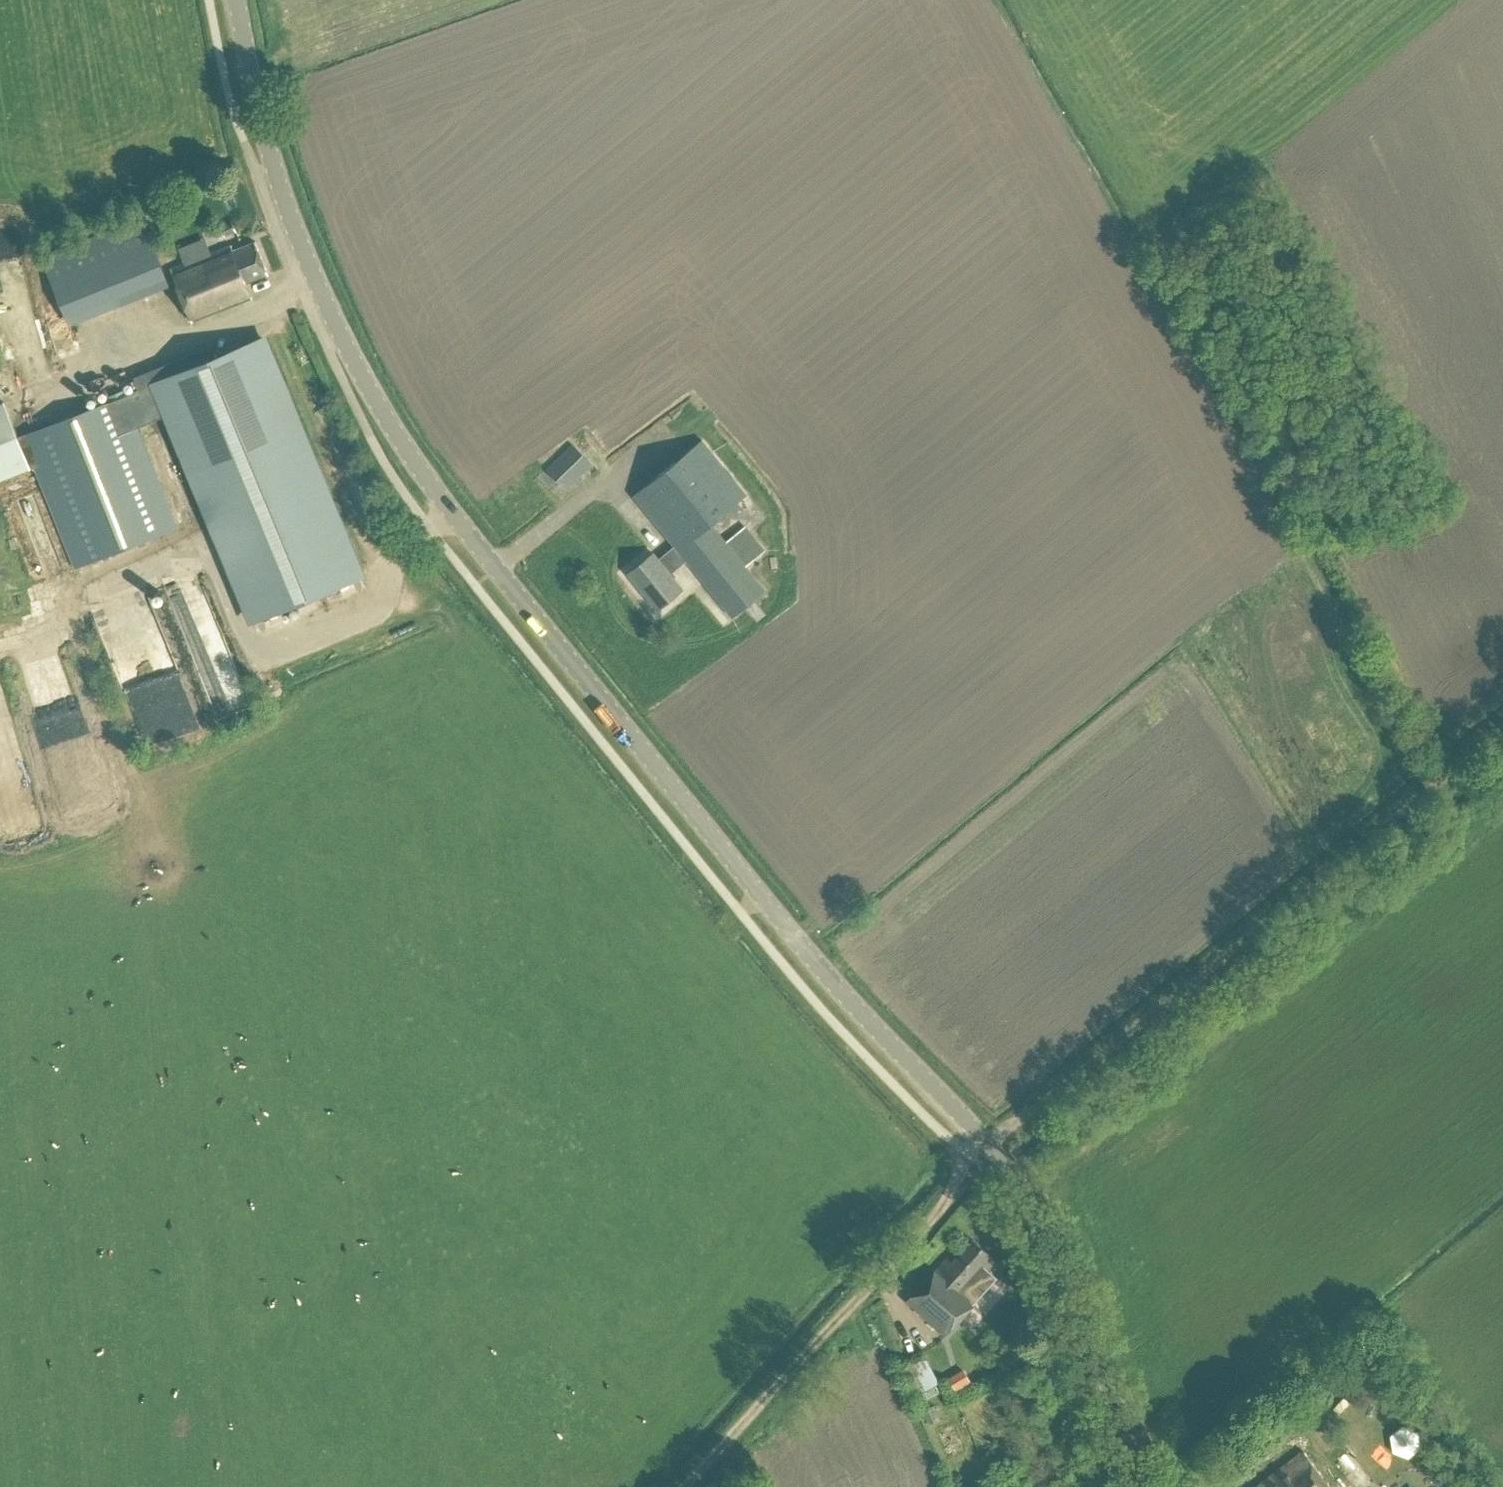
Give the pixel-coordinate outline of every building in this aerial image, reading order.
[(211,229),(215,240),(236,232),(233,222),(211,229)] [(68,321),(169,282),(150,232),(48,271),(68,321)] [(171,268),(192,321),(252,298),(246,282),(269,273),(256,240),(234,249),(232,244),(171,268)] [(140,388),(125,394),(138,425),(168,414),(252,619),(361,575),(264,338),(163,379),(158,367),(164,365),(163,363),(134,375),(140,388)] [(123,389),(110,394),(111,399),(18,435),(5,400),(0,402),(0,478),(35,464),(74,566),(177,526),(138,425),(125,394),(123,389)] [(657,609),(683,588),(671,573),(686,560),(733,617),(766,590),(710,523),(746,493),(701,439),(634,494),(675,544),(658,558),(654,552),(628,573),(657,609)] [(546,468),(566,489),(591,464),(572,444),(546,468)] [(193,596),(222,694),(251,685),(222,588),(193,596)] [(906,1301),(945,1335),(974,1303),(964,1295),(976,1281),(989,1280),(987,1269),(996,1260),(972,1238),(952,1261),(946,1256),(906,1301)] [(971,1382),(963,1370),(949,1378),(957,1391),(971,1382)] [(1303,1450),(1255,1486),(1331,1486),(1303,1450)]
